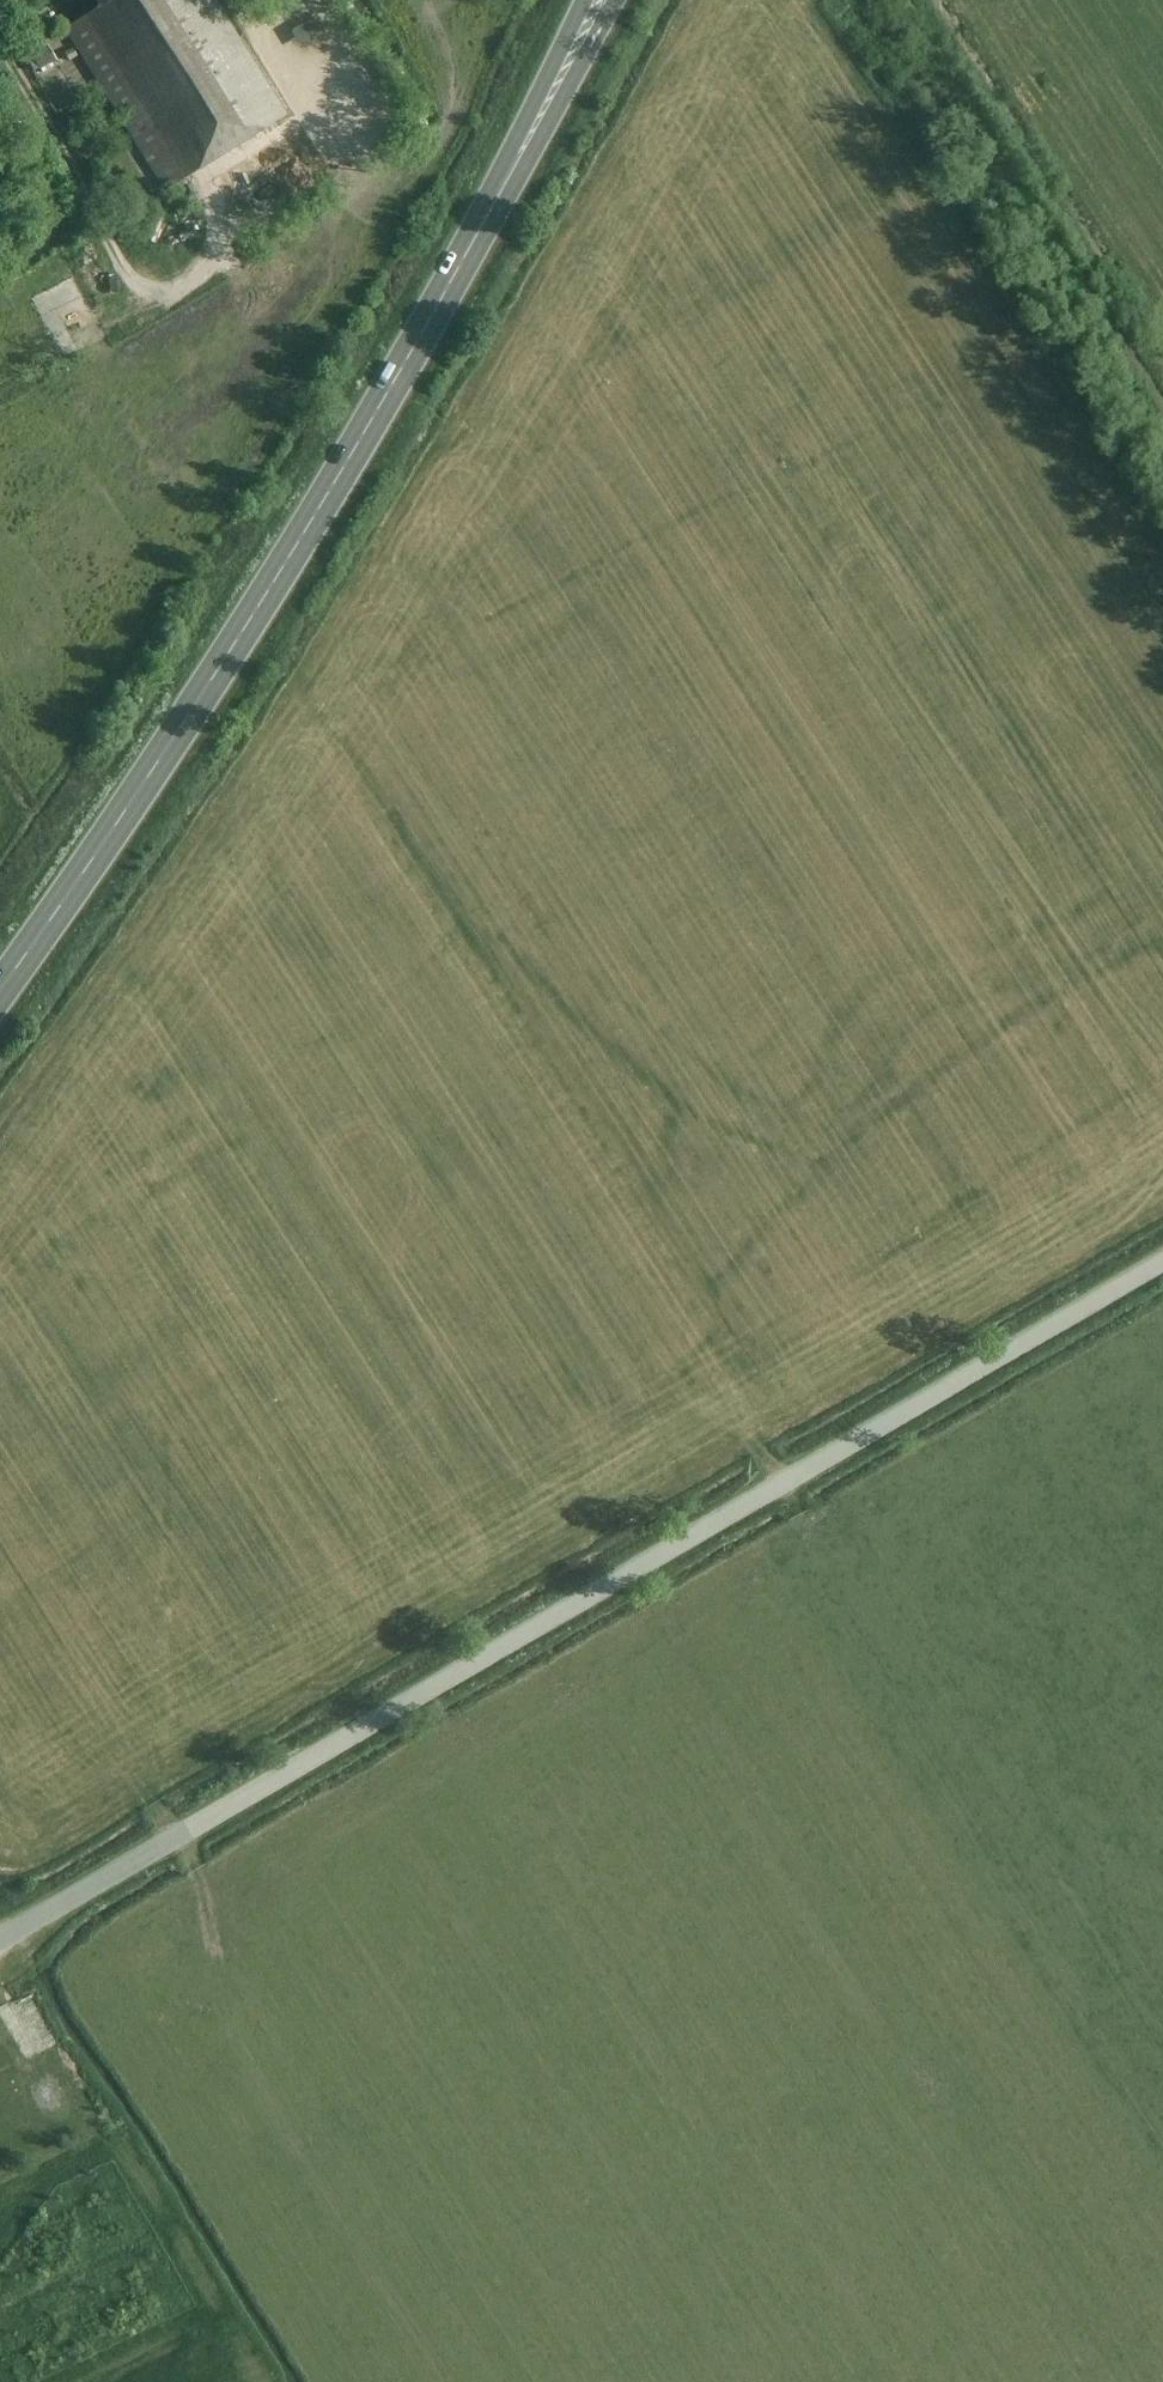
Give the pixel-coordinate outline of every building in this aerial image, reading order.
[(291,115),(220,0),(97,0),(101,6),(66,28),(168,191),(291,115)]
